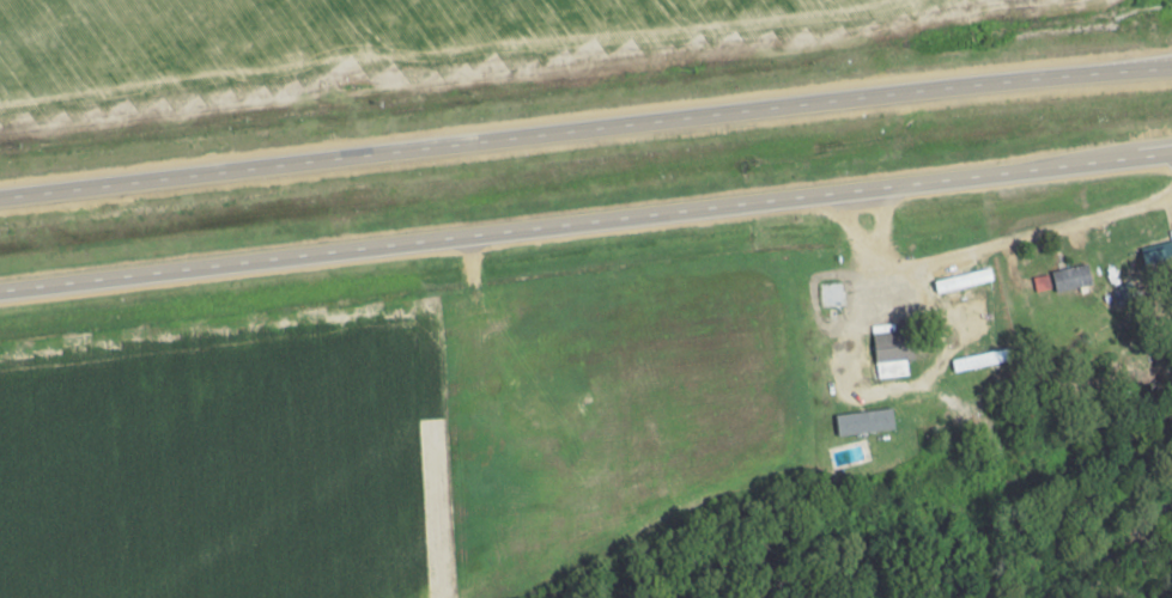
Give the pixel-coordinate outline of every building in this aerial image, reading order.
[(1150,280),(1171,274),(1171,242),(1142,248),(1150,280)] [(1057,292),(1093,283),(1088,263),(1052,272),(1057,292)] [(1036,277),(1036,289),(1048,289),(1048,277),(1036,277)] [(895,359),(913,359),(913,324),(895,324),(895,359)] [(954,370),(1010,361),(1009,350),(952,359),(954,370)]
